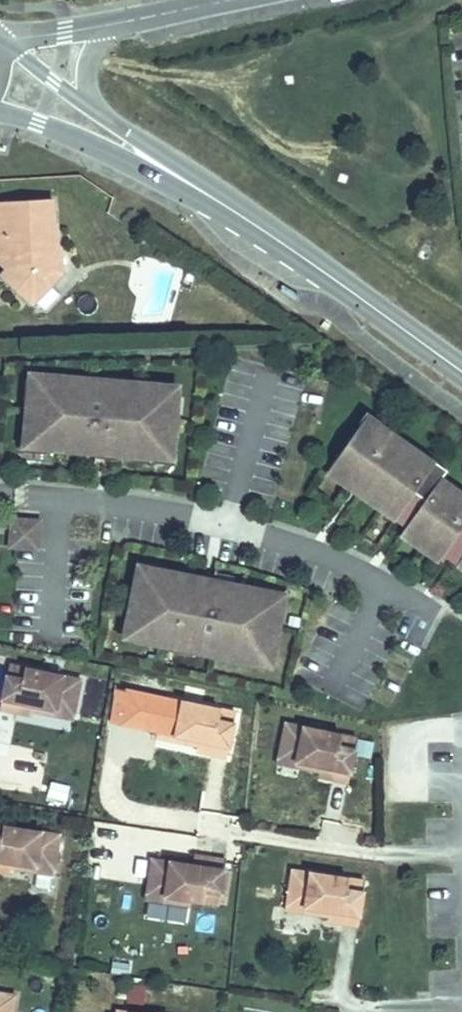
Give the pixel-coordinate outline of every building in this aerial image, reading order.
[(6,261),(7,275),(33,299),(63,267),(61,265),(45,251),(54,242),(54,238),(52,201),(13,204),(12,197),(0,198),(0,229),(2,249),(11,256),(6,261)] [(6,261),(11,256),(2,249),(0,229),(0,257),(5,260),(6,261)] [(45,251),(61,265),(61,245),(61,241),(54,238),(54,242),(45,251)] [(35,401),(38,373),(61,375),(62,369),(54,369),(55,368),(30,365),(26,400),(29,400),(35,401)] [(170,420),(172,395),(173,387),(158,386),(158,380),(137,378),(136,384),(119,382),(120,376),(110,375),(110,374),(62,369),(61,375),(38,373),(35,401),(29,400),(26,438),(47,440),(46,444),(77,447),(97,449),(97,445),(117,447),(116,451),(148,454),(148,448),(173,450),(176,421),(170,420)] [(137,378),(137,374),(120,373),(120,376),(119,382),(136,384),(137,378)] [(179,421),(181,395),(172,395),(170,420),(176,421),(179,421)] [(367,410),(352,431),(351,431),(331,459),(351,473),(362,481),(400,507),(410,515),(405,522),(443,549),(457,559),(461,552),(461,487),(459,485),(458,486),(441,474),(447,465),(445,464),(367,410)] [(46,449),(46,444),(47,440),(26,438),(25,447),(46,449)] [(96,459),(97,449),(77,447),(76,458),(96,459)] [(172,459),(173,450),(148,448),(148,454),(152,454),(152,457),(172,459)] [(351,473),(331,459),(326,466),(347,480),(351,473)] [(400,507),(362,481),(357,488),(395,514),(400,507)] [(9,516),(7,549),(38,551),(41,518),(9,516)] [(405,522),(400,529),(452,566),(457,559),(443,549),(405,522)] [(171,570),(166,569),(167,566),(147,562),(146,571),(170,576),(171,570)] [(241,584),(243,573),(223,569),(221,580),(241,584)] [(283,635),(291,598),(270,594),(271,590),(241,584),(221,580),(220,584),(201,580),(202,576),(171,570),(170,576),(146,571),(140,600),(146,601),(141,626),(139,634),(154,637),(153,643),(174,647),(175,641),(192,644),(191,650),(201,652),(201,653),(248,662),(249,656),(272,661),(278,634),(283,635)] [(291,598),(292,589),(272,585),(271,590),(270,594),(291,598)] [(141,626),(146,601),(140,600),(137,599),(132,625),(141,626)] [(280,670),(286,635),(283,635),(278,634),(272,661),(249,656),(248,662),(255,664),(255,665),(280,670)] [(191,650),(192,644),(175,641),(174,647),(174,650),(191,653),(191,650)] [(83,672),(12,657),(3,702),(19,705),(21,695),(59,702),(60,695),(78,698),(83,672)] [(239,708),(168,693),(162,719),(180,723),(178,730),(216,738),(213,749),(230,752),(239,708)] [(369,739),(297,724),(292,750),(309,753),(308,761),(345,769),(343,779),(359,783),(369,739)] [(1,851),(39,857),(40,850),(58,852),(62,826),(0,817),(0,861),(1,851)] [(197,858),(156,852),(152,878),(170,881),(168,889),(194,893),(222,897),(229,853),(212,851),(211,860),(197,858)] [(358,918),(365,874),(293,863),(289,889),(308,892),(307,900),(344,906),(343,911),(342,916),(358,918)] [(5,1011),(9,1011),(23,1011),(27,988),(0,984),(0,1011),(5,1011)] [(116,1011),(188,1011),(118,1002),(116,1011)]
